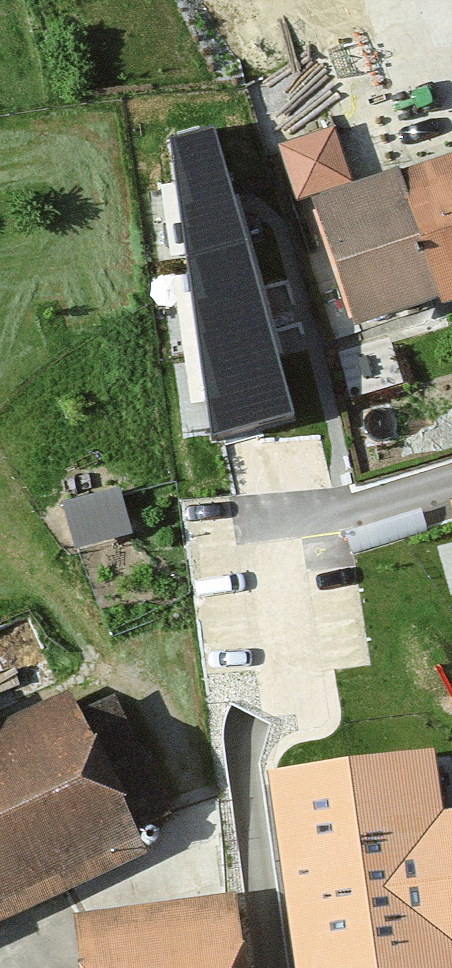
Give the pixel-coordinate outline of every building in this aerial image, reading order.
[(291,412),(212,132),(175,141),(214,434),(291,412)] [(404,171),(444,303),(451,300),(451,157),(404,171)] [(444,303),(404,171),(311,202),(354,326),(444,303)] [(79,530),(133,514),(121,473),(66,489),(79,530)] [(129,849),(64,694),(0,721),(0,902),(129,849)] [(277,779),(303,967),(451,967),(451,934),(427,758),(277,779)] [(57,924),(63,967),(230,967),(220,901),(57,924)]
